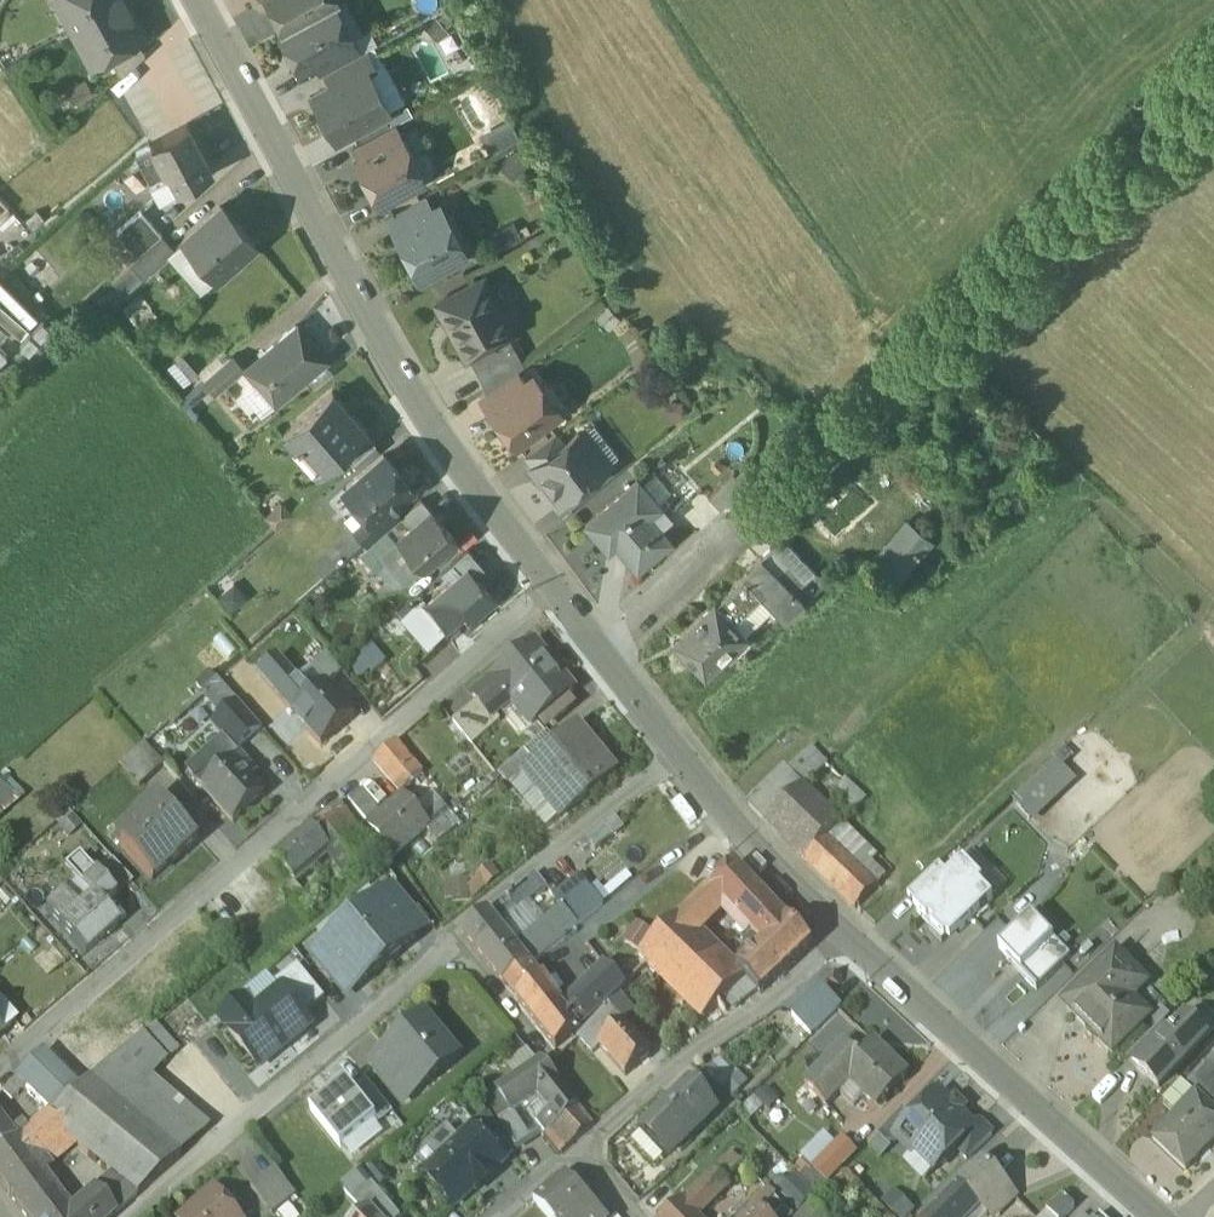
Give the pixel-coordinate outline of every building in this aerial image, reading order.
[(84,55),(101,46),(106,55),(136,39),(139,37),(121,5),(125,3),(124,0),(55,0),(84,55)] [(283,32),(333,4),(337,2),(335,0),(266,0),(283,32)] [(283,32),(279,34),(298,68),(314,60),(344,44),(342,41),(351,37),(333,4),(283,32)] [(344,44),(314,60),(322,74),(324,73),(360,53),(351,37),(342,41),(344,44)] [(136,39),(106,55),(119,79),(144,55),(136,39)] [(360,53),(324,73),(331,85),(363,67),(365,71),(372,67),(364,51),(360,53)] [(331,85),(312,95),(336,138),(386,110),(384,107),(386,100),(379,87),(372,85),(365,71),(363,67),(331,85)] [(497,133),(504,130),(508,139),(517,135),(510,118),(483,131),(489,143),(499,138),(497,133)] [(186,125),(136,152),(160,197),(173,189),(173,190),(210,171),(186,125)] [(391,125),(352,146),(360,159),(398,139),(391,125)] [(360,159),(355,161),(377,203),(415,183),(417,176),(413,170),(406,167),(403,160),(409,156),(400,139),(399,139),(398,139),(360,159)] [(422,196),(389,214),(397,230),(422,216),(421,214),(429,210),(422,196)] [(253,245),(219,206),(182,239),(215,277),(253,245)] [(429,210),(421,214),(422,216),(397,230),(396,231),(407,251),(405,252),(418,277),(441,265),(445,266),(457,259),(458,256),(461,254),(455,243),(452,245),(443,230),(449,227),(438,206),(429,210)] [(162,236),(139,211),(116,233),(138,257),(162,236)] [(138,257),(129,265),(141,279),(174,249),(162,236),(138,257)] [(475,281),(437,302),(466,358),(469,356),(493,343),(502,360),(516,352),(508,336),(513,333),(500,309),(492,313),(475,281)] [(296,325),(244,368),(274,403),(325,360),(296,325)] [(493,343),(469,356),(488,392),(517,370),(524,365),(516,352),(502,360),(493,343)] [(229,358),(203,380),(216,395),(241,372),(229,358)] [(488,392),(484,395),(492,406),(526,380),(517,370),(488,392)] [(492,406),(491,407),(497,415),(502,416),(508,423),(503,427),(515,444),(559,410),(532,376),(526,380),(492,406)] [(330,391),(280,436),(292,450),(295,448),(296,450),(301,445),(321,467),(314,473),(316,476),(341,453),(363,433),(365,431),(330,391)] [(556,432),(525,455),(533,466),(564,442),(556,432)] [(533,466),(529,469),(531,472),(535,469),(559,501),(576,487),(583,488),(591,482),(592,475),(608,463),(607,461),(603,465),(578,432),(564,442),(533,466)] [(363,433),(341,453),(351,464),(374,444),(363,433)] [(398,473),(382,456),(343,490),(345,492),(345,497),(351,505),(356,505),(366,517),(371,523),(390,507),(409,490),(396,475),(398,473)] [(728,473),(703,495),(718,512),(743,489),(728,473)] [(637,480),(585,525),(600,542),(607,536),(637,570),(670,541),(641,507),(652,498),(637,480)] [(419,502),(400,518),(409,529),(428,513),(419,502)] [(390,507),(371,523),(366,517),(352,529),(367,547),(400,518),(390,507)] [(409,529),(396,541),(421,570),(455,541),(429,512),(428,513),(409,529)] [(911,528),(880,566),(896,580),(928,542),(911,528)] [(814,573),(781,538),(761,559),(794,594),(803,586),(805,584),(804,584),(814,573)] [(421,570),(396,541),(378,557),(383,563),(398,581),(403,586),(421,570)] [(794,594),(761,559),(741,578),(759,597),(771,610),(772,610),(784,623),(805,605),(794,594)] [(383,563),(374,570),(390,588),(398,581),(383,563)] [(462,571),(415,612),(443,643),(491,601),(476,584),(475,585),(462,571)] [(741,578),(714,604),(732,623),(759,597),(741,578)] [(803,586),(794,594),(805,605),(813,597),(803,586)] [(759,597),(732,623),(745,636),(771,610),(759,597)] [(713,603),(673,642),(704,675),(745,636),(732,623),(714,604),(713,603)] [(548,662),(545,664),(530,646),(470,694),(486,715),(512,695),(532,720),(570,689),(548,662)] [(339,671),(323,653),(313,661),(329,680),(339,671)] [(276,658),(259,673),(276,693),(294,678),(276,658)] [(235,701),(215,678),(199,692),(220,715),(235,701)] [(352,716),(324,684),(309,697),(294,678),(276,693),(319,744),(352,716)] [(259,729),(235,701),(220,715),(208,725),(221,741),(222,740),(232,752),(233,752),(259,729)] [(484,732),(465,707),(450,718),(469,744),(484,732)] [(534,762),(525,768),(526,769),(551,799),(560,792),(572,807),(616,771),(578,725),(534,762)] [(221,741),(186,772),(201,789),(237,756),(233,752),(232,752),(222,740),(221,741)] [(419,771),(393,740),(372,759),(398,790),(419,771)] [(163,765),(143,742),(119,763),(139,786),(163,765)] [(864,799),(825,763),(810,747),(785,769),(747,802),(764,820),(803,858),(825,838),(825,837),(864,799)] [(524,750),(498,772),(508,784),(526,769),(525,768),(534,762),(524,750)] [(237,756),(201,789),(231,822),(262,795),(248,780),(254,775),(237,756)] [(1016,802),(1031,817),(1072,776),(1058,761),(1016,802)] [(551,799),(526,769),(508,784),(545,829),(558,818),(572,807),(560,792),(551,799)] [(15,794),(0,777),(0,807),(15,794)] [(380,815),(357,789),(347,798),(369,825),(380,815)] [(160,795),(114,837),(152,880),(198,838),(160,795)] [(419,817),(400,796),(380,815),(369,825),(393,853),(424,824),(419,817)] [(440,800),(419,817),(424,824),(428,829),(450,811),(440,800)] [(375,849),(344,810),(333,818),(328,810),(309,826),(329,850),(336,859),(354,844),(363,859),(369,854),(375,849)] [(82,823),(70,811),(58,823),(70,835),(82,823)] [(309,826),(273,856),(295,880),(329,850),(309,826)] [(825,837),(825,838),(803,858),(855,908),(876,886),(857,868),(825,837)] [(354,844),(336,859),(346,871),(363,859),(354,844)] [(381,858),(375,849),(369,854),(376,862),(381,858)] [(77,855),(63,868),(75,881),(90,897),(91,896),(101,906),(113,895),(94,874),(77,855)] [(111,858),(94,874),(113,895),(130,880),(111,858)] [(868,858),(857,868),(876,886),(886,875),(868,858)] [(949,875),(912,911),(945,945),(997,896),(964,861),(949,875)] [(777,907),(735,863),(708,889),(724,905),(749,933),(777,907)] [(917,905),(949,875),(939,864),(907,895),(917,905)] [(533,873),(486,912),(497,925),(543,886),(533,873)] [(578,874),(550,896),(559,907),(562,905),(576,923),(602,903),(578,874)] [(90,897),(75,881),(63,892),(77,908),(59,925),(84,953),(116,924),(101,906),(91,896),(90,897)] [(338,885),(315,907),(324,919),(356,891),(349,883),(342,889),(338,885)] [(412,908),(393,885),(380,895),(400,918),(412,908)] [(708,889),(680,916),(697,931),(724,905),(708,889)] [(63,892),(44,909),(59,925),(77,908),(63,892)] [(380,895),(350,920),(385,960),(414,935),(400,918),(380,895)] [(559,907),(513,944),(528,961),(528,962),(529,963),(563,936),(562,935),(576,923),(562,905),(559,907)] [(777,907),(749,933),(762,946),(790,921),(777,907)] [(497,925),(486,912),(464,930),(503,981),(528,962),(528,961),(497,925)] [(1028,913),(1008,932),(1011,935),(998,947),(1007,957),(1006,958),(1036,989),(1070,957),(1028,913)] [(678,914),(655,936),(651,967),(701,1016),(726,993),(743,976),(737,970),(717,949),(680,916),(678,914)] [(385,960),(350,920),(322,945),(341,968),(356,985),(385,960)] [(762,946),(737,970),(743,976),(754,988),(759,992),(811,944),(790,921),(762,946)] [(341,968),(322,945),(308,957),(328,980),(341,968)] [(1116,954),(1068,1002),(1090,1023),(1087,1027),(1114,1053),(1149,1018),(1120,989),(1136,973),(1116,954)] [(528,962),(503,981),(555,1046),(576,1029),(562,1010),(561,1009),(530,964),(529,963),(528,962)] [(280,989),(301,1016),(323,998),(297,965),(275,983),(280,989)] [(603,967),(561,1009),(562,1010),(576,1029),(618,988),(603,967)] [(743,976),(726,993),(738,1004),(754,988),(743,976)] [(841,1005),(821,985),(791,1015),(810,1034),(841,1005)] [(260,1066),(310,1026),(301,1016),(280,989),(255,1010),(246,1000),(222,1020),(260,1066)] [(620,996),(578,1036),(592,1052),(598,1046),(598,1045),(623,1023),(623,1024),(635,1013),(620,996)] [(0,1002),(0,1032),(15,1019),(0,1002)] [(827,1054),(841,1037),(858,1051),(871,1037),(839,1009),(811,1040),(827,1054)] [(179,1046),(158,1020),(142,1034),(166,1060),(179,1046)] [(1171,1037),(1141,1068),(1139,1070),(1158,1088),(1205,1039),(1186,1020),(1170,1036),(1171,1037)] [(457,1057),(427,1021),(410,1035),(407,1032),(387,1049),(387,1050),(419,1089),(457,1057)] [(623,1023),(598,1045),(598,1046),(625,1075),(649,1053),(623,1024),(623,1023)] [(1160,1027),(1129,1057),(1141,1068),(1171,1037),(1170,1036),(1160,1027)] [(226,1029),(219,1034),(226,1043),(233,1038),(226,1029)] [(142,1034),(88,1081),(180,1150),(209,1125),(151,1074),(166,1060),(142,1034)] [(53,1041),(17,1077),(25,1085),(41,1102),(61,1081),(76,1065),(53,1041)] [(854,1055),(842,1043),(803,1085),(825,1106),(837,1093),(849,1080),(865,1096),(876,1106),(904,1075),(872,1043),(859,1056),(856,1053),(854,1055)] [(419,1089),(387,1050),(373,1062),(405,1101),(419,1089)] [(1212,1058),(1185,1087),(1195,1095),(1209,1109),(1213,1104),(1213,1060),(1212,1058)] [(528,1070),(498,1088),(513,1111),(537,1094),(556,1079),(541,1061),(528,1070)] [(17,1077),(3,1088),(12,1096),(25,1085),(17,1077)] [(556,1079),(537,1094),(548,1109),(540,1116),(543,1120),(539,1123),(546,1131),(576,1104),(556,1079)] [(849,1080),(837,1093),(853,1108),(865,1096),(849,1080)] [(61,1081),(41,1102),(51,1112),(53,1114),(72,1095),(61,1081)] [(88,1081),(72,1095),(53,1114),(65,1127),(74,1135),(90,1149),(141,1191),(180,1150),(88,1081)] [(311,1109),(340,1147),(376,1120),(346,1081),(311,1109)] [(714,1110),(689,1085),(645,1128),(669,1154),(714,1110)] [(912,1119),(895,1137),(896,1139),(911,1153),(916,1148),(937,1168),(955,1148),(974,1129),(972,1128),(937,1094),(912,1119)] [(1153,1140),(1185,1171),(1213,1140),(1213,1114),(1209,1109),(1195,1095),(1153,1140)] [(576,1104),(546,1131),(560,1147),(590,1120),(576,1104)] [(902,1109),(877,1135),(889,1146),(896,1139),(895,1137),(912,1119),(902,1109)] [(51,1112),(24,1133),(37,1149),(65,1127),(53,1114),(51,1112)] [(974,1129),(955,1148),(966,1159),(992,1134),(979,1121),(972,1128),(974,1129)] [(13,1141),(0,1125),(0,1151),(13,1141)] [(473,1128),(424,1171),(455,1205),(475,1186),(477,1189),(493,1175),(490,1172),(503,1161),(473,1128)] [(841,1134),(835,1140),(825,1129),(800,1153),(827,1181),(858,1151),(841,1134)] [(0,1151),(0,1184),(8,1196),(29,1179),(37,1172),(13,1141),(0,1151)] [(981,1160),(957,1183),(958,1184),(924,1216),(968,1216),(979,1206),(987,1214),(1011,1191),(981,1160)] [(359,1168),(340,1189),(364,1215),(370,1209),(371,1209),(379,1216),(400,1216),(359,1168)] [(296,1196),(276,1169),(252,1189),(273,1215),(296,1196)] [(713,1170),(681,1201),(689,1210),(719,1182),(721,1179),(713,1170)] [(562,1174),(533,1199),(548,1216),(558,1216),(581,1196),(562,1174)] [(812,1192),(793,1174),(778,1189),(796,1209),(812,1192)] [(37,1190),(29,1179),(8,1196),(16,1206),(37,1190)] [(16,1206),(24,1216),(71,1216),(67,1211),(46,1183),(37,1190),(16,1206)] [(67,1211),(71,1216),(112,1216),(117,1213),(94,1187),(67,1211)] [(882,1199),(900,1216),(904,1216),(914,1207),(895,1187),(882,1199)] [(186,1216),(238,1216),(216,1191),(186,1216)] [(558,1216),(586,1216),(583,1215),(591,1208),(581,1196),(558,1216)] [(753,1216),(790,1216),(774,1199),(772,1197),(753,1216)] [(680,1202),(664,1216),(696,1216),(689,1210),(681,1201),(680,1202)] [(810,1202),(795,1216),(825,1216),(810,1202)] [(371,1209),(370,1209),(364,1215),(362,1216),(379,1216),(371,1209)]
